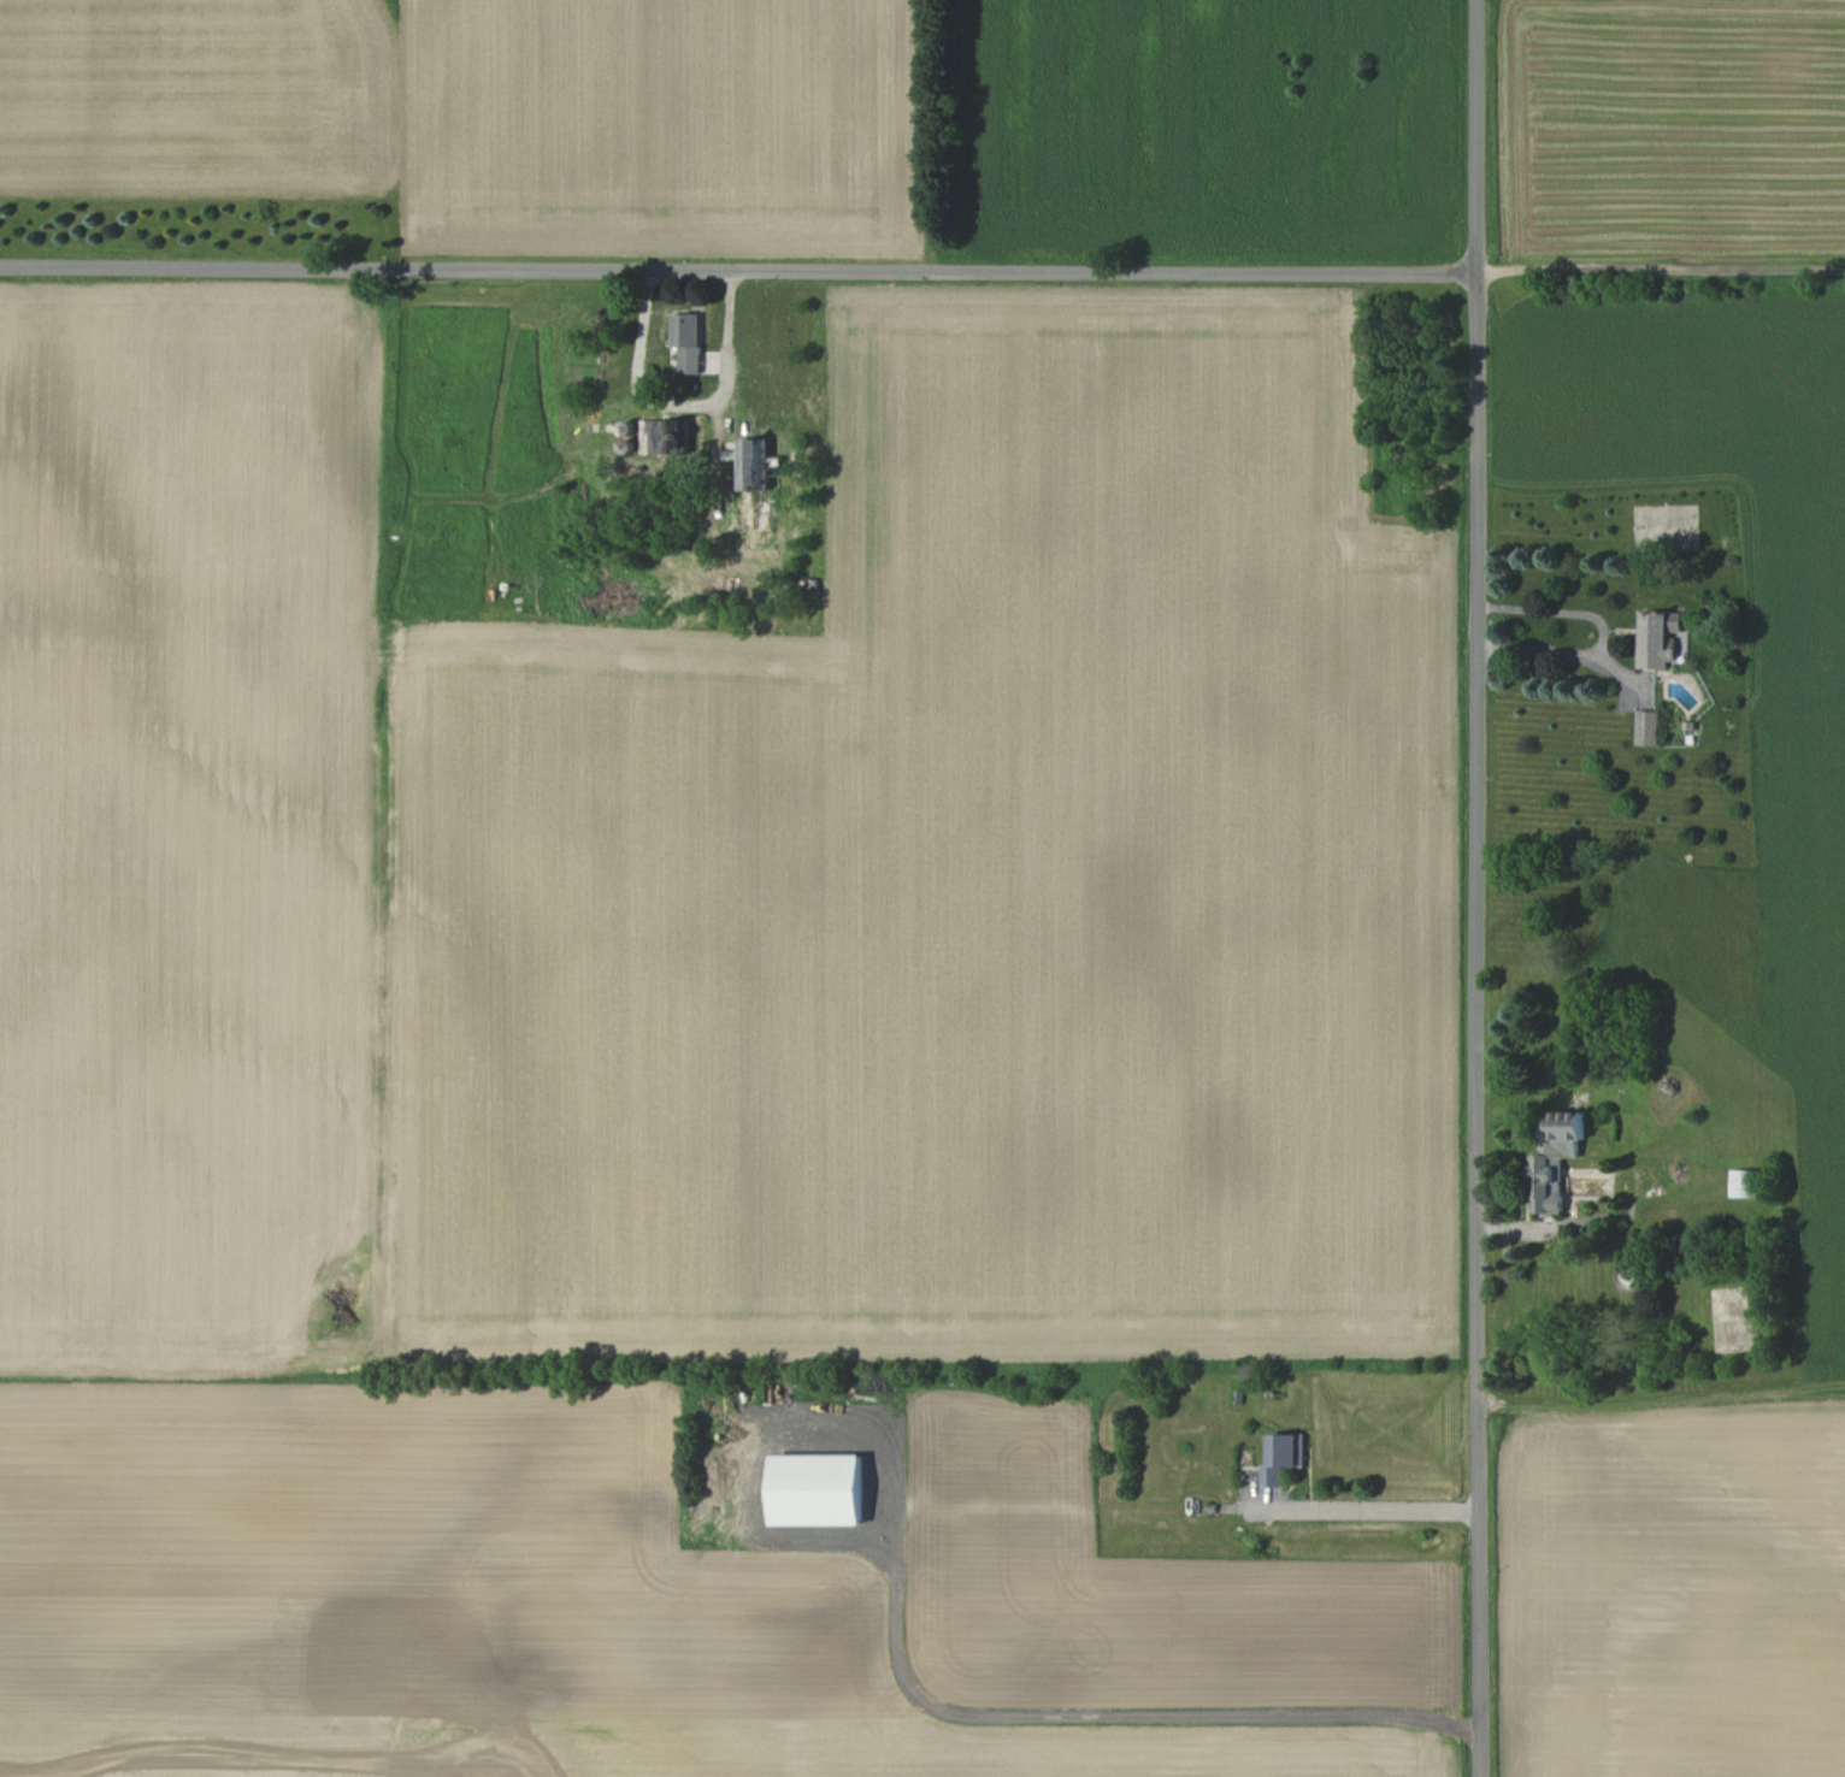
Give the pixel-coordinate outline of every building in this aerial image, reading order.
[(680,372),(701,372),(701,312),(673,312),(673,346),(680,346),(680,372)] [(669,451),(686,452),(689,419),(672,418),(669,451)] [(770,488),(769,436),(739,437),(741,489),(770,488)] [(1668,667),(1668,658),(1677,659),(1677,646),(1685,646),(1685,628),(1681,628),(1681,611),(1643,611),(1643,649),(1638,649),(1638,667),(1668,667)] [(1658,744),(1659,709),(1637,708),(1636,743),(1658,744)] [(1585,1111),(1552,1110),(1551,1127),(1543,1127),(1543,1154),(1534,1154),(1533,1181),(1536,1181),(1536,1212),(1562,1213),(1563,1156),(1579,1157),(1579,1139),(1585,1139),(1585,1111)] [(1732,1195),(1755,1195),(1755,1168),(1732,1168),(1732,1195)] [(1306,1432),(1270,1433),(1270,1463),(1263,1463),(1263,1484),(1284,1484),(1284,1466),(1306,1466),(1306,1432)] [(864,1454),(775,1453),(775,1523),(864,1524),(864,1454)]
